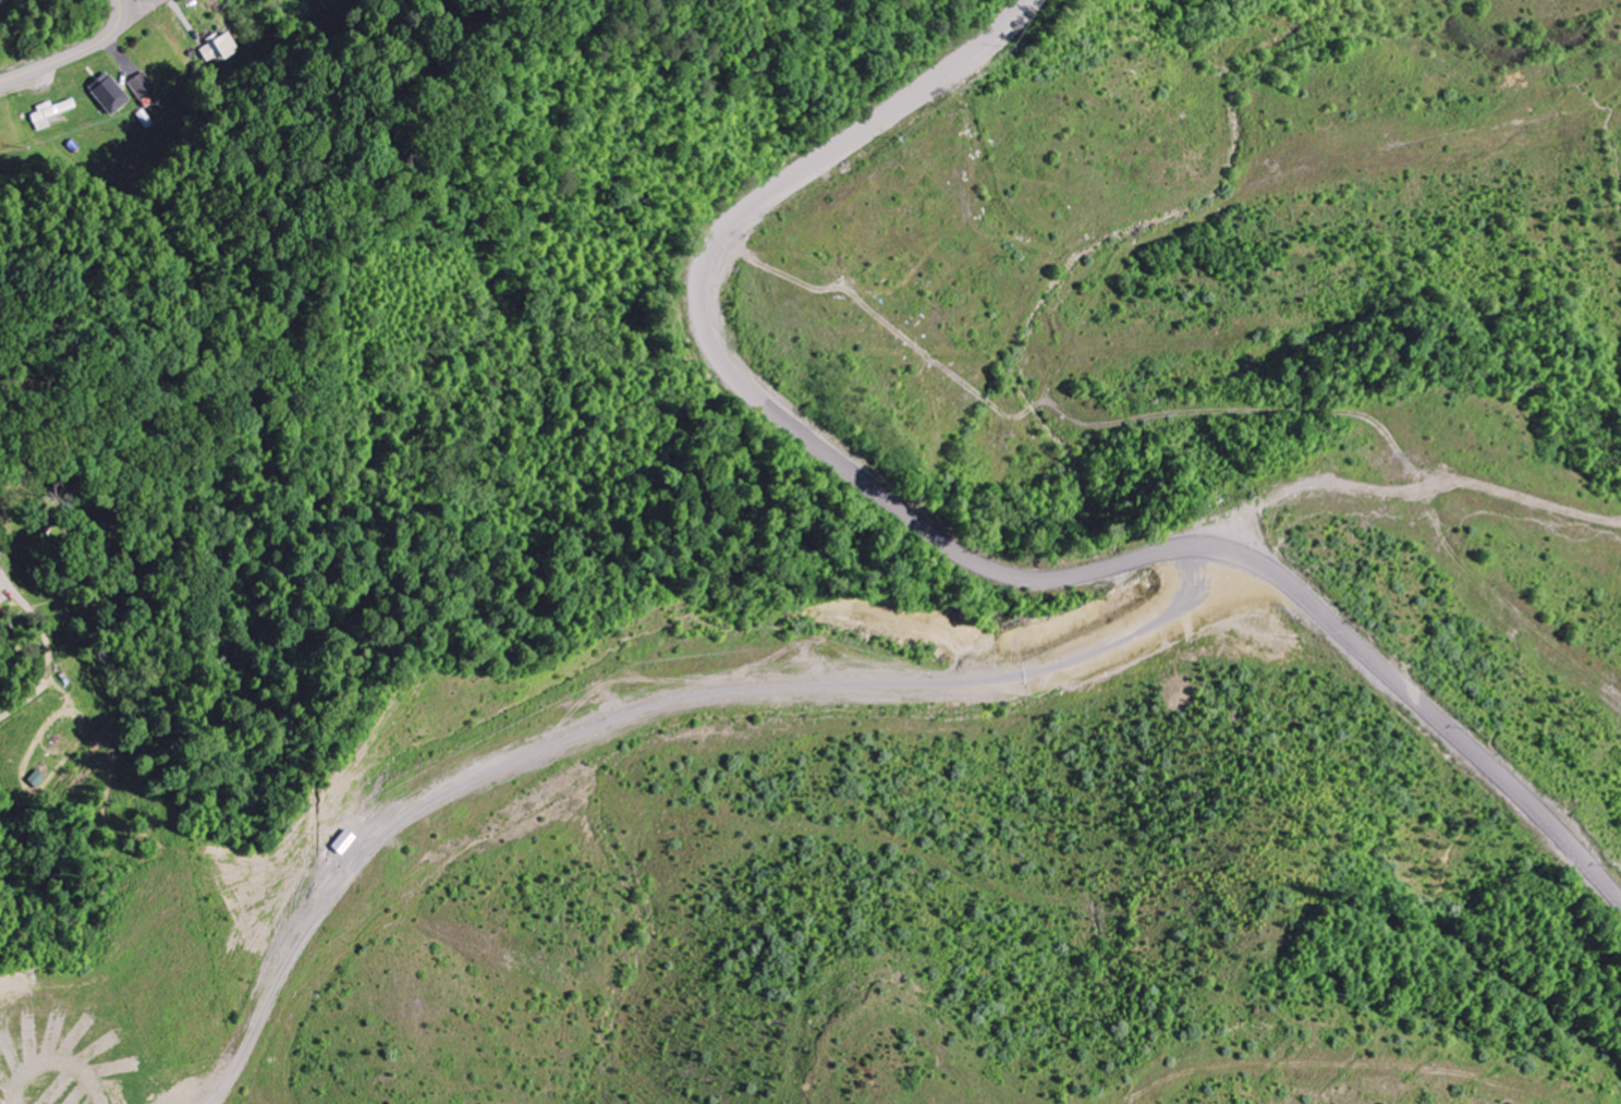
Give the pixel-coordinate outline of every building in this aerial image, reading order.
[(207,46),(200,49),(208,66),(236,52),(226,31),(204,41),(207,46)] [(110,116),(129,101),(106,72),(87,87),(110,116)] [(156,91),(144,72),(128,82),(139,101),(156,91)] [(52,107),(51,104),(30,112),(38,132),(51,127),(48,119),(76,108),(72,99),(52,107)] [(36,789),(45,779),(35,770),(27,781),(36,789)] [(345,857),(359,838),(348,829),(333,848),(345,857)]
